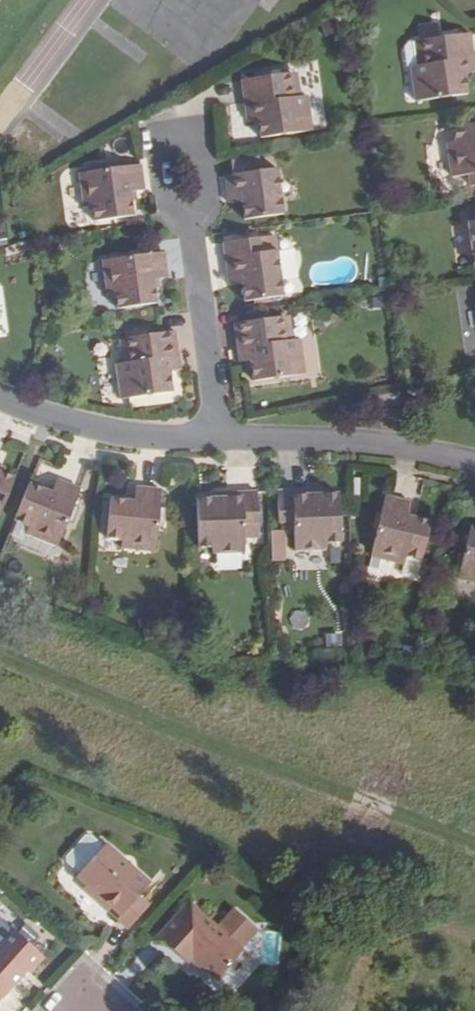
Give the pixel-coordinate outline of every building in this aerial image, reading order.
[(456,76),(455,63),(465,61),(461,33),(431,37),(429,24),(414,26),(416,39),(413,40),(416,63),(411,64),(403,65),(408,102),(459,95),(456,76)] [(411,64),(416,63),(413,40),(408,40),(411,64)] [(456,76),(467,74),(465,61),(455,63),(456,76)] [(299,95),(294,69),(290,70),(293,96),(299,95)] [(290,70),(241,77),(245,104),(256,103),(257,117),(261,137),(312,130),(307,94),(299,95),(293,96),(290,70)] [(257,117),(256,103),(245,104),(247,118),(257,117)] [(448,143),(452,176),(469,174),(470,185),(474,185),(474,122),(452,125),(454,142),(448,143)] [(131,157),(113,160),(114,165),(131,163),(131,157)] [(232,172),(225,173),(229,200),(243,198),(245,216),(284,211),(278,166),(265,168),(263,157),(231,162),(232,172)] [(130,189),(144,187),(141,162),(114,165),(113,160),(89,163),(90,169),(80,170),(84,205),(92,204),(95,219),(133,214),(130,189)] [(271,253),(269,235),(252,237),(255,254),(271,253)] [(237,285),(240,303),(277,299),(271,253),(255,254),(252,237),(222,240),(227,273),(236,272),(237,285)] [(167,272),(164,249),(103,257),(108,290),(116,289),(118,306),(156,300),(153,275),(167,272)] [(237,285),(236,272),(227,273),(229,286),(237,285)] [(0,277),(0,320),(9,318),(0,277)] [(290,340),(287,314),(281,315),(288,358),(293,358),(290,340)] [(305,391),(298,339),(290,340),(293,358),(288,358),(281,315),(233,322),(239,366),(249,365),(252,379),(254,398),(305,391)] [(169,371),(167,357),(178,356),(175,329),(125,336),(129,359),(124,359),(116,361),(121,398),(171,391),(169,371)] [(169,371),(180,370),(178,356),(167,357),(169,371)] [(239,366),(241,380),(252,379),(249,365),(239,366)] [(398,408),(396,396),(382,397),(384,411),(398,408)] [(13,480),(0,475),(0,512),(13,480)] [(49,495),(25,485),(11,521),(27,528),(24,535),(54,548),(77,490),(54,481),(49,495)] [(120,549),(153,551),(158,490),(134,487),(133,503),(108,501),(105,540),(121,541),(120,549)] [(317,498),(317,493),(277,494),(279,538),(293,538),(295,553),(326,552),(326,547),(341,546),(339,498),(317,498)] [(217,496),(218,501),(195,501),(197,549),(213,549),(213,556),(243,555),(242,539),(257,539),(255,494),(217,496)] [(408,505),(383,499),(369,559),(401,567),(404,558),(420,562),(429,524),(405,519),(408,505)] [(474,585),(474,532),(469,531),(457,581),(474,585)] [(414,580),(420,562),(404,558),(401,567),(398,577),(414,580)] [(139,897),(147,888),(104,850),(102,852),(88,840),(85,841),(65,862),(65,865),(78,877),(76,880),(95,897),(91,901),(127,933),(151,907),(139,897)] [(215,984),(241,955),(187,907),(156,943),(184,969),(191,962),(215,984)] [(41,962),(12,936),(0,949),(0,999),(23,974),(27,977),(41,962)]
